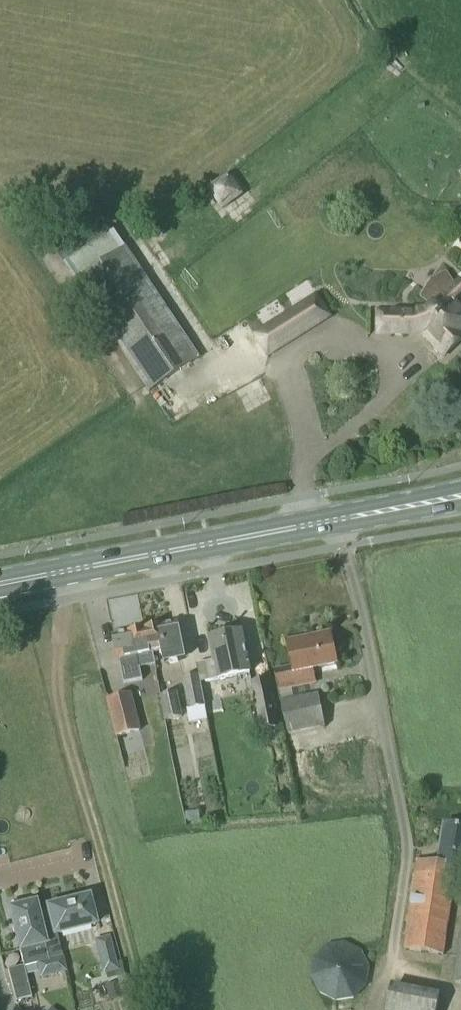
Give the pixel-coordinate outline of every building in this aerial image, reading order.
[(208,192),(223,211),(243,196),(228,176),(208,192)] [(333,216),(332,226),(341,226),(342,216),(333,216)] [(125,248),(121,250),(78,279),(75,281),(146,389),(149,394),(200,360),(197,355),(196,355),(125,248)] [(378,336),(423,336),(444,358),(460,341),(460,308),(458,305),(460,302),(460,283),(459,281),(454,287),(446,275),(436,281),(424,298),(434,305),(426,312),(378,311),(378,336)] [(261,331),(254,336),(255,337),(268,358),(332,318),(318,296),(317,295),(315,297),(261,331)] [(149,630),(144,631),(149,655),(162,653),(165,664),(180,661),(178,649),(182,648),(177,624),(162,627),(162,628),(158,629),(156,627),(150,628),(149,630)] [(149,655),(144,631),(142,632),(140,630),(134,631),(133,634),(129,634),(113,637),(118,662),(120,661),(124,685),(143,681),(140,666),(151,664),(149,655)] [(214,662),(206,664),(197,666),(199,677),(200,684),(210,682),(250,674),(242,634),(210,641),(214,662)] [(289,651),(277,654),(286,702),(310,695),(308,690),(319,688),(317,675),(336,671),(335,665),(337,665),(346,663),(340,636),(332,638),(310,642),(309,638),(287,643),(289,651)] [(207,722),(200,684),(199,677),(183,680),(189,711),(188,711),(190,725),(207,722)] [(262,731),(278,728),(268,681),(252,684),(262,731)] [(178,693),(160,696),(165,722),(182,719),(178,693)] [(107,701),(116,739),(142,733),(132,694),(107,701)] [(444,826),(438,865),(423,863),(421,875),(416,874),(404,950),(443,956),(455,880),(451,879),(453,869),(460,870),(460,828),(444,826)] [(12,910),(9,911),(23,968),(38,965),(41,979),(65,974),(61,959),(49,962),(43,939),(36,911),(34,905),(31,905),(30,899),(11,904),(12,910)] [(48,913),(37,916),(43,939),(94,926),(88,899),(47,909),(48,913)] [(319,994),(335,1003),(354,1000),(367,987),(370,968),(362,952),(345,943),(327,946),(313,959),(310,978),(319,994)] [(103,973),(116,970),(110,947),(97,950),(103,973)] [(30,998),(22,968),(7,971),(15,1002),(30,998)] [(387,1009),(437,1009),(440,995),(392,986),(387,1009)]
